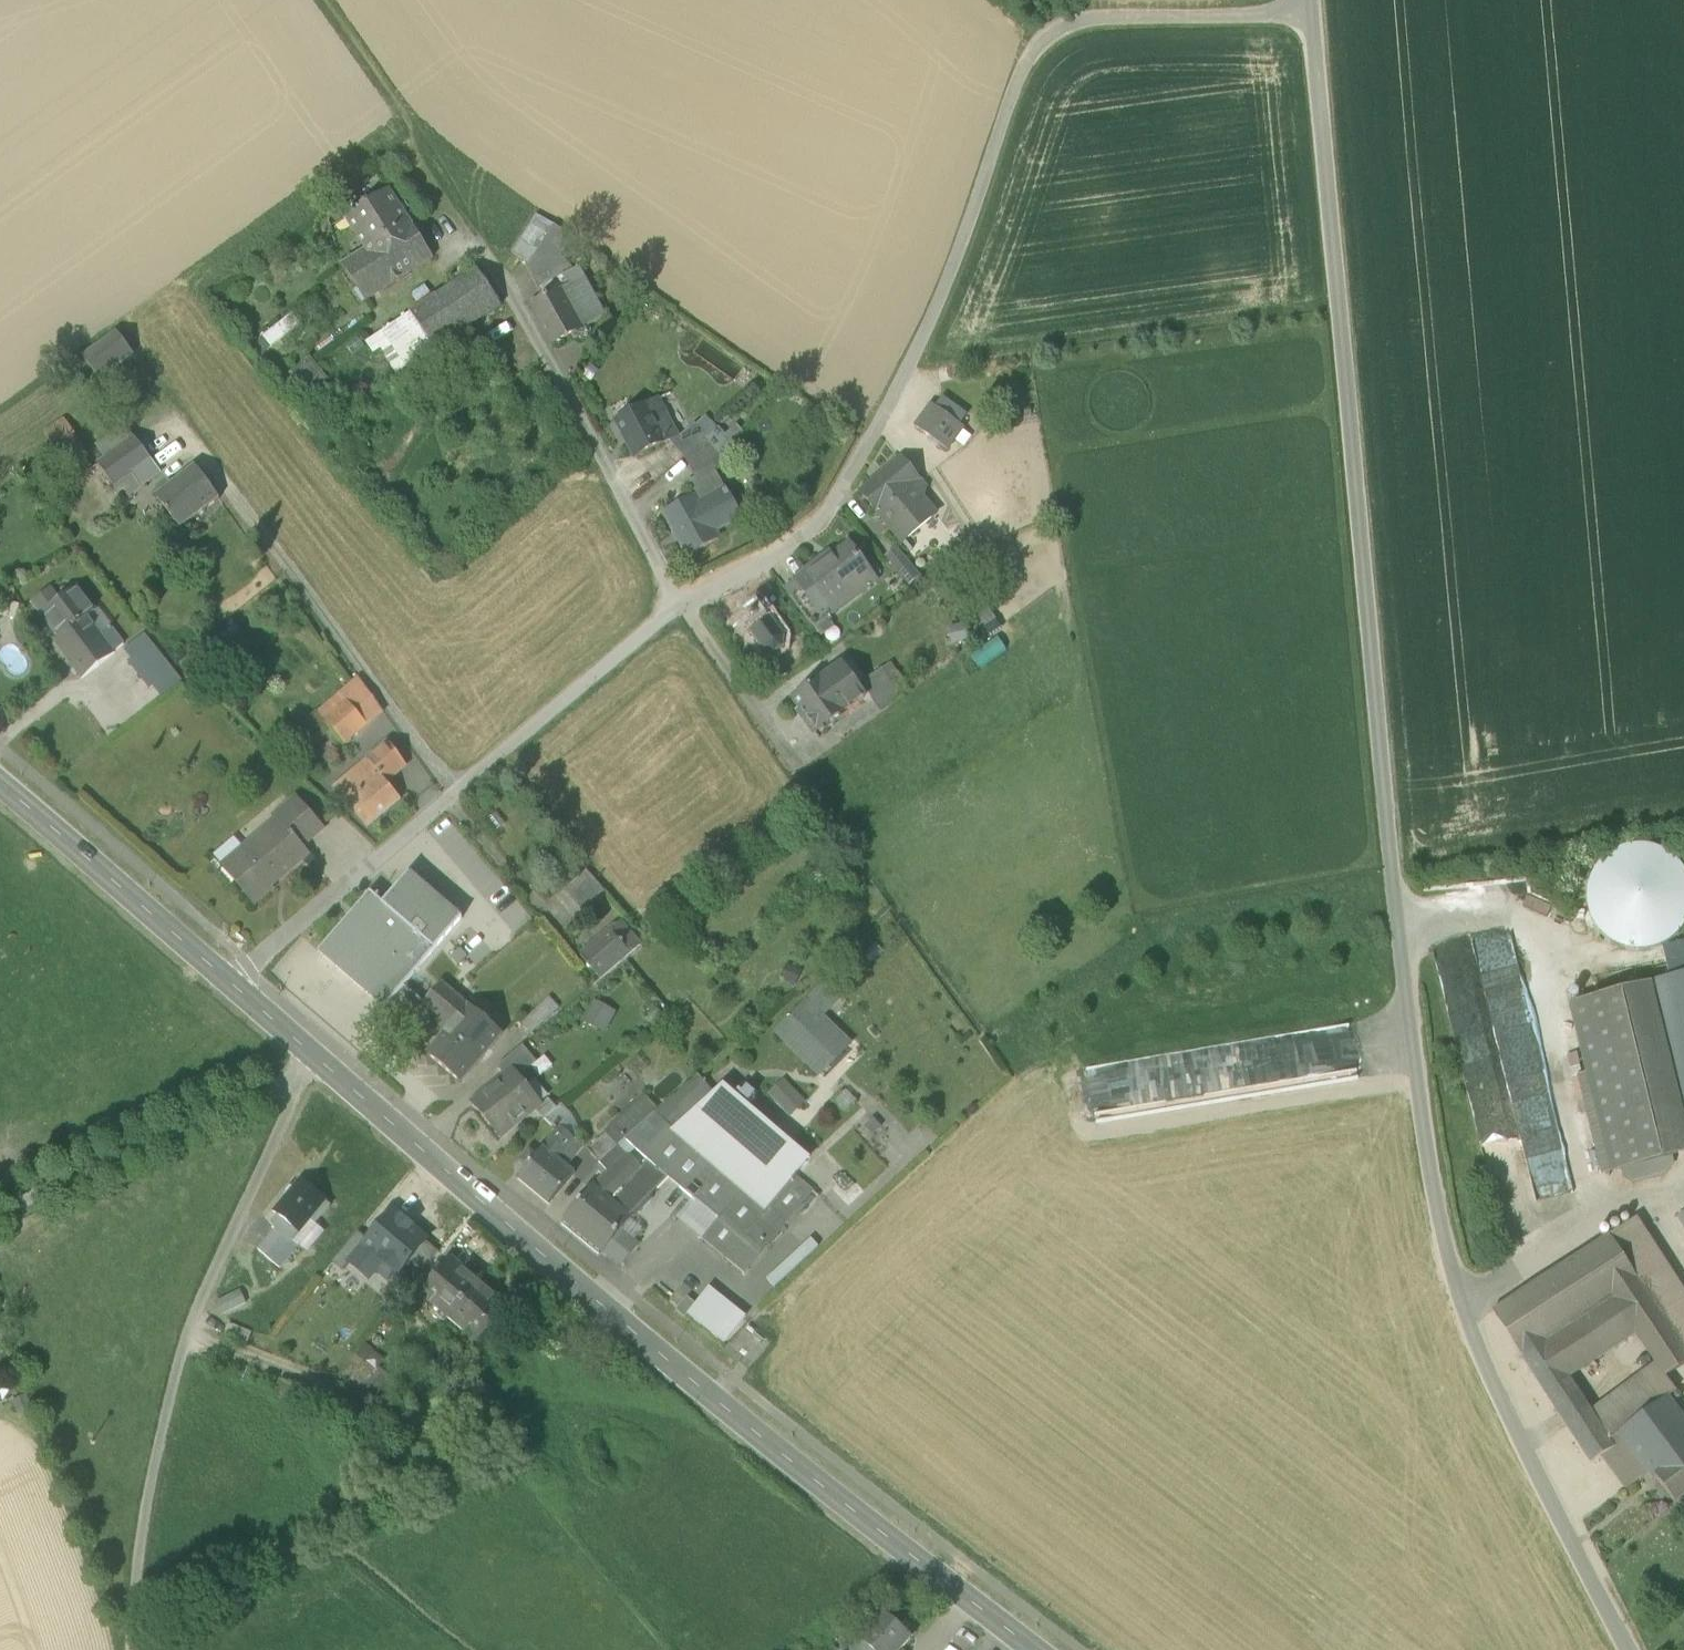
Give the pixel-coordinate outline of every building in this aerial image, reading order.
[(343,266),(366,302),(434,260),(404,213),(409,210),(405,205),(401,208),(390,192),(346,220),(366,251),(343,266)] [(554,226),(537,215),(512,255),(529,265),(545,241),(554,226)] [(554,226),(545,241),(564,260),(578,242),(554,226)] [(527,269),(545,300),(574,271),(564,260),(545,241),(529,265),(527,269)] [(531,307),(552,347),(601,321),(584,289),(589,287),(579,269),(578,270),(578,269),(574,271),(545,300),(531,307)] [(411,314),(435,351),(502,307),(477,270),(411,314)] [(606,318),(589,287),(584,289),(601,321),(606,318)] [(386,330),(410,367),(435,351),(411,314),(386,330)] [(265,347),(302,326),(296,315),(259,335),(265,347)] [(84,358),(101,381),(134,356),(118,334),(84,358)] [(942,397),(934,408),(958,425),(966,414),(942,397)] [(671,441),(678,437),(659,400),(617,422),(636,459),(671,441)] [(916,428),(948,451),(964,429),(958,425),(934,408),(932,406),(916,428)] [(46,434),(58,453),(79,439),(66,420),(46,434)] [(152,462),(135,439),(125,427),(101,445),(110,457),(98,466),(118,493),(123,489),(126,487),(123,483),(133,476),(141,488),(160,474),(152,462)] [(675,446),(685,458),(707,438),(697,427),(694,430),(681,440),(675,446)] [(671,441),(675,446),(681,440),(678,437),(671,441)] [(716,449),(707,438),(685,458),(692,470),(716,449)] [(692,470),(698,479),(715,470),(728,462),(716,449),(692,470)] [(861,492),(903,544),(936,516),(914,488),(921,483),(901,459),(861,492)] [(196,467),(173,486),(157,498),(180,530),(220,500),(196,467)] [(695,497),(700,505),(726,490),(715,470),(698,479),(688,484),(695,497)] [(126,487),(123,489),(128,497),(141,488),(133,476),(123,483),(126,487)] [(154,494),(157,498),(173,486),(170,481),(154,494)] [(741,516),(726,490),(700,505),(715,531),(741,516)] [(719,539),(715,531),(700,505),(695,497),(665,514),(676,534),(675,534),(679,541),(680,540),(689,557),(719,539)] [(829,605),(836,614),(837,613),(831,604),(870,575),(876,584),(877,583),(851,547),(827,565),(823,561),(806,574),(808,576),(829,605)] [(887,559),(909,586),(919,578),(897,551),(887,559)] [(831,604),(837,613),(876,584),(870,575),(831,604)] [(796,584),(818,613),(829,605),(808,576),(796,584)] [(44,616),(61,638),(87,617),(88,618),(96,613),(78,590),(44,616)] [(771,653),(771,656),(777,656),(777,653),(781,650),(784,651),(786,646),(783,644),(781,643),(779,632),(781,630),(780,628),(777,631),(773,624),(776,622),(774,620),(771,622),(767,616),(770,614),(768,612),(761,617),(757,613),(749,619),(752,624),(745,629),(746,631),(749,629),(754,635),(751,637),(752,639),(755,637),(760,643),(757,645),(758,647),(761,645),(770,650),(771,653)] [(102,636),(88,618),(87,617),(61,638),(55,642),(82,680),(116,654),(115,653),(102,636)] [(111,628),(102,636),(115,653),(125,645),(111,628)] [(127,650),(135,659),(136,660),(153,646),(145,636),(127,650)] [(173,672),(153,646),(136,660),(135,659),(130,663),(150,690),(173,672)] [(842,666),(824,679),(847,712),(865,698),(842,666)] [(871,699),(882,714),(903,699),(882,670),(862,684),(872,699),(871,699)] [(814,735),(847,712),(824,679),(794,701),(807,719),(805,721),(814,735)] [(343,697),(347,702),(367,725),(383,712),(361,681),(343,697)] [(345,745),(367,725),(347,702),(325,721),(345,745)] [(335,792),(367,829),(401,801),(385,782),(405,765),(390,744),(335,792)] [(280,822),(302,847),(323,829),(298,800),(276,819),(279,823),(280,822)] [(236,883),(254,904),(272,889),(267,884),(289,865),(292,868),(308,855),(302,847),(280,822),(279,823),(228,866),(240,880),(236,883)] [(1634,950),(1655,948),(1670,940),(1683,925),(1683,875),(1680,867),(1665,854),(1647,848),(1626,849),(1610,857),(1593,876),(1588,894),(1591,917),(1600,932),(1614,943),(1634,950)] [(224,869),(236,883),(240,880),(228,866),(224,869)] [(561,889),(580,911),(603,890),(585,869),(561,889)] [(372,894),(320,953),(385,1010),(463,920),(411,874),(384,905),(372,894)] [(582,956),(602,979),(642,946),(622,922),(582,956)] [(1438,943),(1439,975),(1519,973),(1518,941),(1438,943)] [(1657,985),(1683,1095),(1683,978),(1657,985)] [(806,1003),(822,1019),(847,994),(831,979),(806,1003)] [(1634,991),(1675,1156),(1683,1154),(1683,1116),(1652,986),(1634,991)] [(428,1055),(461,1084),(503,1035),(470,1007),(469,1007),(448,989),(430,1010),(451,1028),(428,1055)] [(1594,1125),(1606,1173),(1624,1169),(1671,1157),(1675,1156),(1634,991),(1574,1006),(1602,1122),(1594,1125)] [(550,998),(522,1024),(532,1035),(560,1008),(550,998)] [(617,1013),(594,1002),(584,1021),(606,1033),(617,1013)] [(807,1063),(812,1068),(841,1038),(822,1019),(806,1003),(776,1033),(799,1055),(799,1058),(804,1063),(807,1063)] [(851,1047),(841,1038),(812,1068),(821,1077),(851,1047)] [(514,1072),(519,1078),(537,1063),(524,1046),(498,1068),(506,1078),(514,1072)] [(474,1105),(501,1137),(535,1109),(536,1108),(523,1092),(527,1088),(519,1078),(514,1072),(506,1078),(474,1105)] [(703,1241),(728,1262),(769,1212),(713,1163),(674,1130),(715,1094),(699,1076),(655,1115),(602,1161),(599,1164),(608,1173),(594,1187),(631,1217),(631,1218),(669,1179),(694,1200),(719,1221),(703,1241)] [(541,1104),(548,1098),(550,1097),(536,1080),(527,1088),(541,1104)] [(771,1094),(786,1111),(799,1099),(784,1082),(771,1094)] [(743,1084),(736,1092),(749,1103),(756,1095),(743,1084)] [(541,1104),(527,1088),(523,1092),(536,1108),(541,1104)] [(721,1089),(715,1094),(674,1130),(713,1163),(769,1212),(796,1179),(795,1178),(808,1163),(721,1089)] [(548,1098),(541,1104),(536,1108),(535,1109),(545,1120),(558,1109),(548,1098)] [(804,1104),(799,1099),(786,1111),(791,1116),(804,1104)] [(589,1152),(599,1164),(602,1161),(655,1115),(645,1103),(589,1152)] [(558,1109),(545,1120),(558,1132),(561,1128),(575,1139),(580,1132),(572,1116),(563,1105),(558,1109)] [(544,1149),(558,1161),(575,1140),(575,1139),(561,1128),(558,1132),(544,1149)] [(518,1179),(550,1206),(575,1175),(558,1161),(544,1149),(518,1179)] [(1671,1157),(1624,1169),(1626,1180),(1634,1184),(1664,1177),(1673,1164),(1671,1157)] [(796,1179),(769,1212),(728,1262),(744,1275),(812,1193),(813,1192),(796,1179)] [(275,1213),(278,1215),(301,1234),(311,1221),(327,1202),(301,1181),(275,1213)] [(567,1220),(603,1251),(604,1250),(619,1232),(630,1219),(631,1217),(594,1187),(567,1220)] [(677,1220),(703,1241),(719,1221),(694,1200),(677,1220)] [(369,1242),(351,1263),(369,1279),(383,1263),(399,1275),(410,1263),(427,1242),(428,1241),(412,1228),(410,1226),(404,1222),(405,1222),(403,1220),(403,1221),(394,1213),(369,1242)] [(294,1242),(301,1234),(278,1215),(271,1224),(277,1229),(269,1239),(285,1253),(294,1242)] [(644,1231),(630,1219),(619,1232),(634,1244),(644,1231)] [(1610,1237),(1683,1349),(1683,1291),(1637,1219),(1610,1237)] [(324,1233),(311,1221),(301,1234),(294,1242),(307,1253),(324,1233)] [(604,1250),(621,1264),(636,1246),(634,1244),(619,1232),(604,1250)] [(333,1264),(343,1273),(351,1263),(369,1242),(359,1234),(333,1264)] [(1559,1414),(1583,1398),(1569,1378),(1637,1335),(1656,1363),(1665,1378),(1666,1377),(1683,1368),(1683,1349),(1610,1237),(1494,1312),(1559,1414)] [(259,1251),(280,1269),(290,1258),(285,1253),(269,1239),(259,1251)] [(811,1239),(768,1280),(776,1290),(820,1249),(811,1239)] [(410,1263),(423,1274),(440,1254),(427,1242),(410,1263)] [(420,1298),(450,1322),(480,1286),(451,1261),(420,1298)] [(509,1310),(480,1286),(450,1322),(478,1346),(509,1310)] [(689,1315),(724,1344),(745,1317),(710,1289),(697,1306),(689,1315)] [(240,1291),(216,1303),(222,1317),(247,1305),(240,1291)] [(677,1312),(686,1319),(689,1315),(697,1306),(688,1299),(677,1312)] [(223,1337),(247,1347),(252,1334),(228,1324),(223,1337)] [(339,1377),(359,1393),(376,1373),(356,1356),(339,1377)] [(1656,1363),(1591,1411),(1615,1448),(1624,1441),(1619,1434),(1668,1397),(1669,1398),(1677,1392),(1666,1377),(1665,1378),(1656,1363)] [(1653,1480),(1656,1478),(1655,1477),(1683,1454),(1683,1419),(1669,1398),(1668,1397),(1619,1434),(1624,1441),(1648,1474),(1653,1480)] [(1559,1414),(1567,1427),(1591,1411),(1583,1398),(1559,1414)] [(1615,1448),(1591,1411),(1567,1427),(1591,1464),(1603,1456),(1615,1448)] [(1603,1456),(1628,1489),(1648,1474),(1624,1441),(1615,1448),(1603,1456)] [(1676,1504),(1683,1497),(1683,1454),(1655,1477),(1656,1478),(1676,1504)] [(911,1639),(883,1614),(861,1639),(851,1649),(901,1649),(911,1639)]
